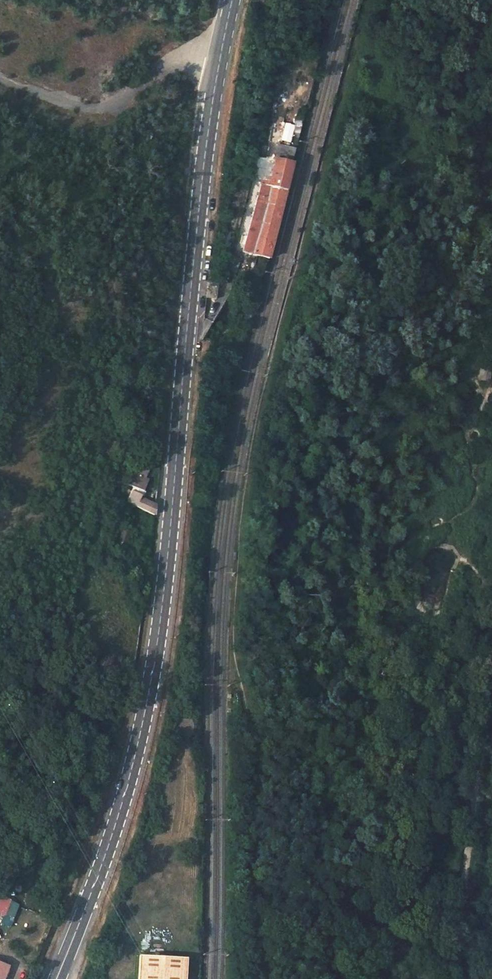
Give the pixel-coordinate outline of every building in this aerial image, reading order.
[(287,122),(281,141),(295,146),(301,127),(287,122)] [(295,158),(296,146),(276,145),(275,157),(295,158)] [(268,259),(291,165),(265,159),(242,253),(264,259),(268,259)] [(207,281),(205,299),(215,301),(217,283),(207,281)] [(491,370),(481,368),(479,380),(489,381),(491,370)] [(118,442),(109,440),(107,452),(115,454),(118,442)] [(153,515),(154,505),(142,499),(149,482),(143,478),(148,465),(138,461),(128,485),(134,488),(128,502),(153,515)] [(0,924),(16,930),(19,921),(14,919),(20,903),(0,896),(0,914),(3,916),(0,924)] [(186,964),(140,961),(138,978),(185,978),(186,964)] [(8,968),(0,965),(0,978),(3,978),(8,968)]
